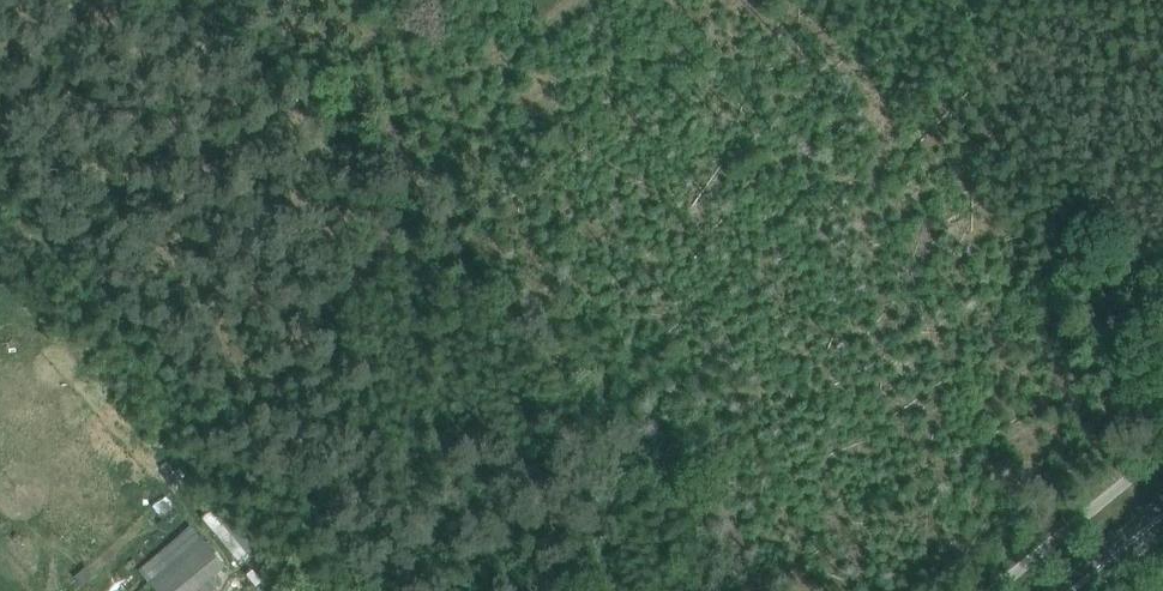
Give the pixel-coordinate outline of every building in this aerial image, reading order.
[(158,590),(196,590),(224,568),(202,541),(151,583),(158,590)]
